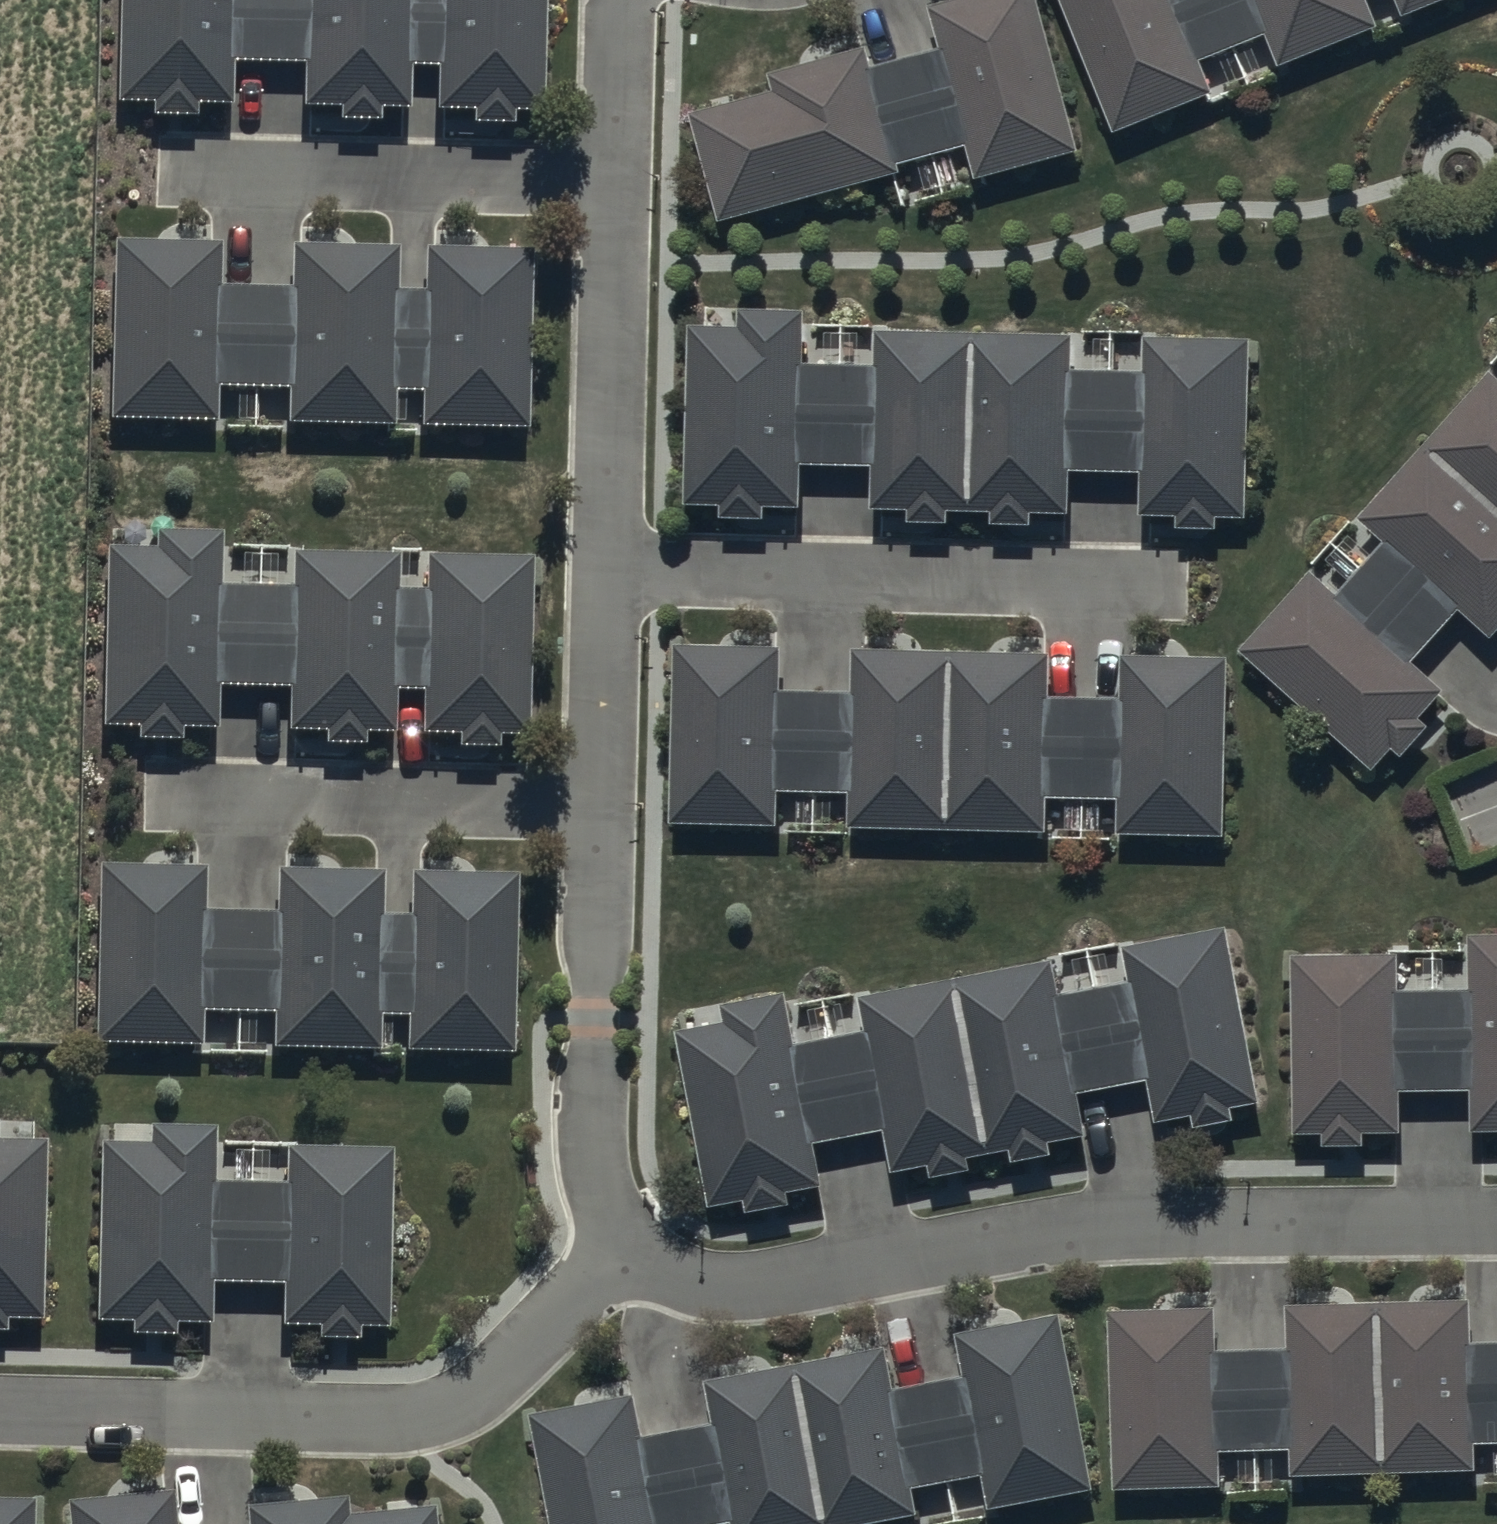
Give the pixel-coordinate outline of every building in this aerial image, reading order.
[(126,102),(220,105),(222,60),(223,0),(129,0),(126,102)] [(222,60),(306,62),(308,0),(223,0),(222,60)] [(306,62),(305,105),(395,107),(396,68),(399,0),(308,0),(306,62)] [(396,68),(439,70),(441,0),(399,0),(396,68)] [(439,70),(438,107),(536,110),(539,0),(441,0),(439,70)] [(693,116),(722,223),(901,174),(899,164),(971,144),(980,179),(1079,152),(1038,0),(959,0),(933,7),(946,49),(876,70),(869,47),(773,76),(777,90),(693,116)] [(1114,133),(1214,94),(1201,61),(1267,35),(1279,66),(1378,26),(1368,0),(1061,0),(1114,133)] [(1405,17),(1449,0),(1399,0),(1405,17)] [(209,240),(115,237),(110,416),(203,419),(205,374),(207,287),(209,240)] [(384,243),(293,240),(292,290),(289,376),(288,419),(379,422),(380,383),(382,292),(384,243)] [(524,249),(426,246),(425,293),(422,384),(421,422),(519,425),(524,249)] [(292,290),(207,287),(205,374),(289,376),(292,290)] [(425,293),(382,292),(380,383),(422,384),(425,293)] [(802,325),(700,321),(693,495),(795,499),(797,457),(800,366),(802,325)] [(869,499),(963,502),(970,328),(876,324),(875,369),(871,460),(869,499)] [(1142,369),(1138,465),(1137,500),(1240,504),(1247,330),(1144,326),(1142,369)] [(1069,331),(970,328),(963,502),(1062,506),(1063,463),(1067,366),(1069,331)] [(875,369),(800,366),(797,457),(871,460),(875,369)] [(1142,369),(1067,366),(1063,463),(1138,465),(1142,369)] [(1434,443),(1496,507),(1496,381),(1434,443)] [(1496,627),(1496,507),(1434,443),(1367,509),(1399,541),(1463,606),(1490,634),(1496,627)] [(210,544),(116,541),(110,720),(204,723),(206,678),(208,591),(210,544)] [(1399,541),(1346,593),(1410,658),(1463,606),(1399,541)] [(385,547),(294,544),(292,594),(290,680),(289,723),(379,726),(380,687),(383,595),(385,547)] [(525,553),(427,550),(426,597),(423,688),(422,726),(519,729),(525,553)] [(1317,564),(1244,635),(1367,759),(1440,688),(1410,658),(1346,593),(1317,564)] [(292,594),(208,591),(206,678),(290,680),(292,594)] [(426,597),(383,595),(380,687),(423,688),(426,597)] [(779,648),(678,644),(671,819),(772,823),(774,781),(777,690),(779,648)] [(847,822),(940,826),(947,651),(854,647),(852,693),(848,784),(847,822)] [(1119,692),(1115,789),(1114,823),(1217,827),(1224,654),(1121,650),(1119,692)] [(1046,655),(947,651),(940,826),(1039,830),(1041,786),(1045,689),(1046,655)] [(1119,692),(1045,689),(1041,786),(1115,789),(1119,692)] [(852,693),(777,690),(774,781),(848,784),(852,693)] [(192,868),(98,865),(93,1044),(187,1047),(188,1002),(191,915),(192,868)] [(367,871),(277,868),(275,918),(272,1005),(271,1047),(362,1050),(363,1011),(366,920),(367,871)] [(507,877),(410,874),(408,921),(405,1012),(404,1050),(502,1053),(507,877)] [(275,918),(191,915),(188,1002),(272,1005),(275,918)] [(1122,977),(1141,1072),(1148,1105),(1249,1085),(1215,915),(1114,935),(1122,977)] [(408,921),(366,920),(363,1011),(405,1012),(408,921)] [(1296,1137),(1327,1138),(1327,1151),(1367,1151),(1368,1136),(1403,1137),(1404,1094),(1476,1095),(1476,1134),(1496,1135),(1496,939),(1475,939),(1474,996),(1399,995),(1400,960),(1299,958),(1296,1137)] [(1042,958),(946,977),(979,1148),(1076,1129),(1068,1086),(1049,991),(1042,958)] [(887,1166),(979,1148),(946,977),(854,995),(862,1039),(880,1128),(887,1166)] [(1122,977),(1049,991),(1068,1086),(1141,1072),(1122,977)] [(781,1013),(682,1032),(715,1204),(815,1184),(807,1143),(789,1053),(781,1013)] [(862,1039),(789,1053),(807,1143),(880,1128),(862,1039)] [(6,1332),(6,1319),(42,1319),(44,1145),(2,1145),(2,1128),(0,1128),(0,1332),(6,1332)] [(105,1149),(102,1323),(136,1324),(136,1336),(179,1337),(179,1326),(213,1327),(214,1288),(287,1289),(286,1327),(322,1328),(322,1340),(361,1341),(361,1331),(389,1332),(393,1152),(291,1150),(291,1187),(215,1186),(216,1131),(159,1130),(158,1150),(105,1149)] [(1118,1489),(1222,1487),(1222,1455),(1290,1453),(1291,1478),(1476,1474),(1475,1445),(1496,1445),(1496,1345),(1474,1346),(1474,1306),(1286,1309),(1287,1351),(1215,1353),(1214,1312),(1115,1314),(1118,1489)] [(557,1523),(724,1523),(734,1522),(734,1523),(864,1523),(918,1512),(914,1490),(986,1474),(993,1508),(1094,1487),(1058,1320),(960,1340),(968,1376),(895,1392),(887,1352),(710,1382),(717,1423),(642,1435),(636,1401),(536,1417),(557,1523)] [(70,1523),(177,1523),(174,1491),(68,1501),(70,1523)] [(433,1512),(348,1520),(346,1499),(247,1508),(248,1523),(434,1523),(433,1512)] [(32,1503),(0,1503),(0,1523),(32,1523),(32,1503)]
